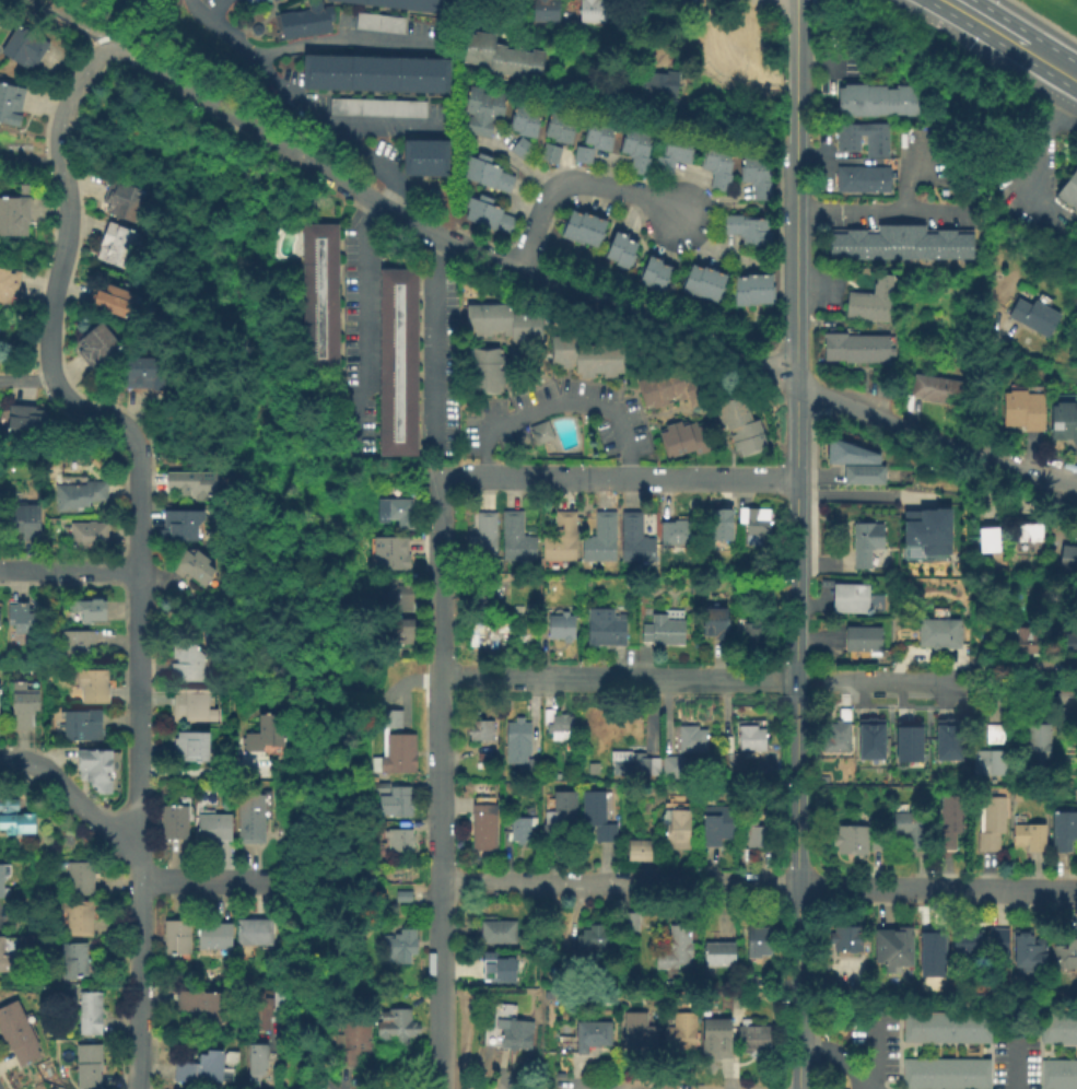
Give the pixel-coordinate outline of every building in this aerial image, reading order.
[(325,2),(325,0),(447,0),(445,16),(325,2)] [(536,1),(536,0),(558,0),(558,24),(530,23),(531,1),(536,1)] [(583,1),(583,0),(597,0),(597,1),(607,1),(606,25),(577,25),(577,1),(583,1)] [(733,10),(735,0),(765,0),(764,7),(759,5),(757,15),(733,10)] [(328,34),(277,42),(273,15),(306,11),(305,4),(320,2),(321,9),(330,8),(332,22),(327,23),(328,34)] [(757,15),(765,16),(763,24),(758,23),(756,33),(731,28),(735,13),(733,12),(733,10),(757,15)] [(403,35),(353,30),(355,12),(406,19),(403,35)] [(28,73),(0,54),(0,49),(19,21),(49,42),(28,73)] [(760,54),(761,47),(756,46),(758,34),(756,33),(731,28),(731,31),(734,31),(730,47),(760,54)] [(541,83),(487,75),(488,68),(459,63),(464,35),(473,37),(473,32),(495,35),(493,44),(505,46),(504,51),(512,52),(513,46),(522,48),(520,54),(529,55),(530,49),(546,51),(541,83)] [(447,94),(302,90),(303,56),(448,61),(447,94)] [(675,97),(645,96),(646,89),(639,89),(640,73),(659,74),(660,71),(677,72),(675,97)] [(631,73),(629,96),(604,95),(605,72),(631,73)] [(574,85),(572,95),(557,92),(559,81),(574,85)] [(19,128),(0,124),(0,82),(23,89),(17,114),(22,115),(19,128)] [(836,118),(836,90),(843,90),(843,85),(848,85),(850,117),(836,118)] [(848,85),(864,85),(864,89),(865,117),(850,117),(848,85)] [(482,118),(468,116),(461,115),(467,86),(481,89),(480,94),(487,95),(482,118)] [(889,91),(895,91),(895,86),(904,86),(904,117),(889,117),(889,91)] [(917,118),(904,118),(904,117),(904,86),(916,86),(917,118)] [(864,89),(877,87),(878,117),(865,117),(864,89)] [(877,87),(885,87),(885,91),(889,91),(889,117),(878,117),(877,87)] [(501,121),(492,120),(482,118),(487,95),(491,96),(492,93),(505,95),(501,121)] [(424,118),(328,115),(329,98),(425,102),(424,118)] [(520,136),(516,134),(516,131),(508,130),(514,104),(527,106),(520,136)] [(535,139),(520,136),(527,106),(540,109),(535,139)] [(555,142),(552,141),(552,138),(542,136),(548,112),(561,114),(555,142)] [(570,144),(555,142),(561,114),(575,117),(570,144)] [(492,120),(489,140),(464,136),(468,116),(482,118),(492,120)] [(596,149),(590,148),(592,143),(583,142),(587,119),(601,122),(596,149)] [(609,151),(596,149),(601,122),(614,125),(609,151)] [(632,155),(618,152),(624,122),(639,126),(637,130),(632,155)] [(857,125),(858,137),(858,153),(835,153),(834,125),(857,125)] [(886,157),(864,157),(864,136),(858,137),(857,125),(886,125),(886,157)] [(644,177),(628,173),(632,155),(637,130),(648,132),(646,142),(649,143),(645,159),(648,159),(644,177)] [(674,163),(670,177),(652,174),(655,154),(662,155),(665,136),(678,139),(674,163)] [(532,148),(522,161),(508,151),(519,138),(532,148)] [(689,166),(674,163),(678,139),(693,141),(689,166)] [(712,173),(700,169),(707,141),(719,144),(718,148),(712,173)] [(401,177),(402,142),(447,142),(447,178),(401,177)] [(560,149),(554,165),(538,161),(543,143),(560,149)] [(589,165),(572,162),(574,147),(593,150),(589,165)] [(726,194),(707,189),(712,173),(718,148),(733,151),(726,175),(730,176),(726,194)] [(752,183),(739,183),(739,153),(752,153),(752,157),(752,183)] [(510,186),(465,168),(469,157),(476,160),(478,154),(490,160),(488,165),(500,169),(499,173),(513,178),(510,186)] [(771,200),(752,200),(752,183),(752,157),(765,157),(766,184),(771,184),(771,200)] [(1076,166),(1076,167),(1076,215),(1054,197),(1076,166)] [(505,199),(459,182),(465,168),(510,186),(505,199)] [(835,192),(835,168),(859,168),(859,192),(835,192)] [(889,192),(859,192),(859,168),(889,168),(889,192)] [(137,225),(102,212),(105,203),(98,200),(108,175),(150,190),(137,225)] [(468,210),(463,208),(467,198),(476,201),(478,195),(491,200),(489,206),(503,211),(501,214),(515,220),(512,229),(468,210)] [(26,238),(0,238),(0,200),(26,199),(26,238)] [(506,241),(463,222),(468,210),(512,229),(506,241)] [(573,241),(572,244),(560,238),(571,212),(583,218),(573,241)] [(585,245),(573,241),(583,218),(584,214),(596,219),(585,245)] [(741,235),(723,235),(722,216),(741,216),(741,221),(766,221),(766,234),(741,235)] [(608,224),(597,249),(585,245),(596,219),(608,224)] [(93,262),(107,224),(148,239),(133,277),(93,262)] [(302,224),(338,224),(338,379),(302,379),(302,224)] [(971,260),(828,260),(828,231),(876,231),(876,225),(924,226),(924,231),(971,231),(971,260)] [(616,264),(604,259),(616,233),(627,237),(625,242),(616,264)] [(741,251),(741,235),(766,234),(773,234),(773,250),(741,251)] [(637,246),(627,272),(613,267),(616,264),(625,242),(637,246)] [(649,288),(639,283),(648,258),(659,262),(658,266),(649,288)] [(660,296),(647,291),(649,288),(658,266),(670,271),(660,296)] [(693,295),(692,298),(680,294),(691,267),(702,271),(693,295)] [(5,308),(0,307),(0,269),(20,272),(16,297),(8,296),(5,308)] [(705,300),(693,295),(702,271),(703,269),(715,273),(705,300)] [(417,458),(377,458),(378,270),(418,270),(417,458)] [(727,278),(716,305),(705,300),(715,273),(727,278)] [(887,325),(843,318),(846,292),(871,295),(875,273),(893,276),(887,325)] [(760,306),(748,306),(747,280),(747,278),(759,277),(760,306)] [(771,277),(772,305),(760,306),(759,277),(771,277)] [(748,306),(748,309),(734,309),(733,280),(747,280),(748,306)] [(131,323),(86,307),(92,291),(102,295),(105,284),(140,296),(131,323)] [(1046,340),(1007,317),(1017,300),(1030,307),(1033,301),(1060,316),(1046,340)] [(532,344),(510,344),(510,338),(472,338),(472,332),(465,332),(465,305),(510,305),(510,314),(532,314),(532,344)] [(92,373),(75,353),(81,349),(75,342),(99,323),(107,331),(112,327),(126,346),(92,373)] [(844,362),(822,362),(822,335),(844,335),(844,337),(844,362)] [(622,380),(601,380),(601,375),(593,375),(593,382),(576,382),(576,365),(571,365),(571,371),(549,371),(549,337),(574,337),(574,344),(622,344),(622,380)] [(868,363),(844,363),(844,362),(844,337),(868,337),(868,363)] [(892,363),(868,363),(868,337),(892,337),(892,363)] [(471,397),(470,348),(497,348),(497,356),(506,356),(506,387),(499,387),(499,397),(471,397)] [(124,389),(125,359),(167,360),(167,390),(124,389)] [(652,413),(649,407),(643,410),(634,383),(676,368),(679,377),(692,373),(704,408),(689,413),(684,397),(679,398),(680,405),(652,413)] [(956,408),(913,401),(914,397),(909,396),(912,375),(960,383),(956,408)] [(1043,433),(1022,433),(1022,428),(1002,428),(1002,395),(1008,395),(1008,390),(1026,390),(1026,395),(1043,395),(1043,433)] [(740,460),(737,453),(733,454),(727,438),(734,435),(730,430),(726,431),(724,425),(718,428),(713,412),(717,410),(715,403),(740,394),(751,422),(756,421),(768,449),(740,460)] [(1055,402),(1076,402),(1076,445),(1072,445),(1072,441),(1050,441),(1050,407),(1055,407),(1055,402)] [(1,443),(7,405),(49,411),(44,449),(1,443)] [(552,441),(535,447),(527,429),(543,421),(552,441)] [(715,450),(693,458),(691,453),(666,461),(657,434),(663,432),(662,428),(679,422),(681,428),(694,423),(695,428),(707,423),(715,450)] [(879,457),(879,465),(828,465),(828,438),(879,457)] [(842,485),(843,467),(883,468),(883,485),(842,485)] [(165,490),(165,475),(216,475),(216,502),(194,502),(194,497),(180,497),(180,490),(165,490)] [(54,513),(55,487),(83,488),(83,482),(105,482),(105,503),(87,503),(87,508),(77,508),(77,514),(54,513)] [(414,530),(395,530),(395,522),(371,522),(372,501),(414,501),(414,530)] [(38,542),(21,542),(21,536),(12,536),(12,527),(7,527),(7,505),(38,505),(38,542)] [(949,507),(901,508),(902,546),(921,546),(921,553),(949,553),(949,507)] [(744,550),(744,525),(737,525),(737,510),(770,510),(770,550),(744,550)] [(156,544),(156,531),(162,531),(162,513),(208,513),(208,527),(200,527),(200,544),(156,544)] [(493,562),(463,561),(463,538),(473,538),(473,513),(494,513),(493,562)] [(535,561),(501,561),(501,513),(519,513),(519,538),(535,537),(535,561)] [(575,561),(541,562),(541,539),(553,539),(552,513),(574,513),(575,561)] [(614,562),(581,562),(581,537),(593,538),(593,513),(614,513),(614,562)] [(730,535),(704,535),(705,513),(731,514),(730,535)] [(653,563),(620,563),(620,514),(641,514),(641,538),(653,538),(653,563)] [(688,551),(659,551),(659,515),(688,515),(688,551)] [(69,549),(69,524),(107,524),(107,549),(69,549)] [(852,570),(852,525),(883,524),(883,551),(869,551),(869,570),(852,570)] [(1040,544),(1012,544),(1012,524),(1040,524),(1040,544)] [(998,528),(998,555),(975,555),(974,528),(998,528)] [(407,572),(371,572),(371,539),(408,539),(407,572)] [(1061,546),(1076,548),(1076,573),(1056,570),(1061,546)] [(202,589),(172,567),(183,552),(190,558),(195,552),(209,562),(206,566),(214,573),(202,589)] [(487,609),(461,610),(460,578),(485,577),(487,609)] [(412,612),(381,611),(381,578),(395,578),(395,586),(412,587),(412,612)] [(867,614),(832,613),(832,588),(818,588),(818,581),(830,581),(830,585),(867,586),(867,614)] [(104,624),(78,625),(77,616),(68,617),(68,604),(104,602),(104,624)] [(34,630),(25,630),(25,635),(12,635),(12,628),(7,628),(7,604),(26,604),(26,611),(34,611),(34,630)] [(624,647),(586,647),(586,610),(616,610),(616,614),(624,614),(624,647)] [(641,644),(641,625),(649,625),(649,616),(662,616),(662,610),(682,610),(682,646),(651,646),(651,644),(641,644)] [(702,640),(702,610),(727,610),(727,640),(702,640)] [(916,651),(917,621),(932,622),(932,610),(947,610),(947,621),(961,622),(961,651),(916,651)] [(547,641),(547,618),(560,618),(560,613),(566,613),(566,617),(573,617),(573,640),(569,640),(569,645),(562,645),(562,641),(547,641)] [(497,654),(467,654),(467,620),(511,620),(511,644),(497,644),(497,654)] [(742,653),(742,640),(735,640),(735,629),(741,629),(741,624),(751,624),(751,620),(765,620),(765,653),(742,653)] [(415,647),(383,647),(383,621),(417,622),(415,647)] [(878,659),(867,659),(867,653),(844,653),(844,628),(878,628),(878,659)] [(1067,628),(1076,628),(1076,657),(1060,657),(1058,636),(1067,636),(1067,628)] [(1044,655),(1015,655),(1015,629),(1044,629),(1044,655)] [(59,666),(59,634),(94,634),(94,666),(59,666)] [(200,684),(168,684),(168,666),(176,666),(176,659),(171,659),(171,645),(201,645),(200,684)] [(106,706),(80,706),(80,691),(75,691),(75,672),(106,672),(106,706)] [(11,733),(11,684),(24,684),(24,692),(36,692),(36,715),(32,715),(32,733),(11,733)] [(172,724),(172,691),(210,691),(210,724),(172,724)] [(572,741),(551,741),(551,736),(545,736),(545,727),(541,727),(541,710),(555,710),(555,716),(566,716),(566,718),(572,718),(572,741)] [(414,774),(370,774),(370,759),(379,759),(379,711),(400,711),(400,729),(388,729),(388,736),(414,736),(414,774)] [(61,742),(61,714),(99,714),(99,742),(61,742)] [(242,756),(242,735),(257,735),(257,715),(271,715),(271,729),(289,729),(289,756),(242,756)] [(492,741),(466,741),(466,717),(492,717),(492,741)] [(539,781),(524,781),(524,765),(504,765),(504,723),(513,724),(513,718),(522,718),(522,724),(528,724),(528,757),(525,757),(525,760),(539,760),(539,781)] [(937,719),(946,719),(946,718),(955,718),(955,719),(964,719),(964,760),(937,760),(937,719)] [(852,752),(824,752),(824,723),(836,723),(836,719),(843,719),(843,723),(852,723),(852,752)] [(859,719),(886,719),(887,759),(861,760),(859,719)] [(898,722),(906,722),(906,719),(915,719),(915,722),(923,722),(924,761),(898,761),(898,722)] [(765,752),(738,753),(737,725),(754,725),(754,730),(765,730),(765,752)] [(706,756),(677,756),(677,726),(696,726),(696,731),(706,731),(706,756)] [(984,747),(984,726),(1007,726),(1007,747),(984,747)] [(1026,770),(1026,726),(1049,726),(1049,770),(1026,770)] [(207,763),(171,762),(172,734),(208,735),(207,763)] [(658,776),(612,776),(612,751),(630,751),(630,754),(643,754),(643,737),(656,737),(656,758),(658,758),(658,776)] [(1005,777),(971,776),(972,751),(1005,752),(1005,777)] [(110,796),(94,796),(94,789),(89,789),(89,783),(75,783),(77,752),(110,752),(110,796)] [(741,754),(741,772),(724,772),(724,754),(741,754)] [(660,783),(660,761),(682,761),(681,783),(660,783)] [(600,764),(599,776),(583,776),(583,764),(600,764)] [(413,818),(386,818),(386,797),(367,798),(366,783),(388,783),(388,792),(402,792),(402,795),(413,795),(413,818)] [(265,843),(236,844),(236,793),(265,792),(265,843)] [(614,825),(613,844),(592,843),(593,828),(581,828),(582,793),(604,793),(602,824),(614,825)] [(540,843),(540,810),(551,810),(551,794),(574,794),(574,830),(561,830),(561,843),(540,843)] [(3,832),(0,832),(0,795),(16,795),(16,816),(33,816),(33,836),(3,836),(3,832)] [(689,852),(665,853),(665,825),(659,825),(659,804),(667,804),(667,796),(682,796),(682,805),(689,805),(689,852)] [(961,835),(955,835),(955,852),(934,852),(934,832),(938,833),(938,796),(961,796),(961,835)] [(494,851),(470,851),(470,797),(494,797),(494,851)] [(1004,834),(997,834),(997,854),(975,853),(976,798),(1004,798),(1004,834)] [(186,841),(160,841),(161,806),(186,807),(186,841)] [(734,842),(719,841),(719,850),(701,850),(701,808),(734,809),(734,842)] [(923,857),(904,857),(904,834),(892,834),(892,813),(923,813),(923,857)] [(1053,813),(1076,813),(1076,841),(1070,841),(1070,856),(1053,856),(1053,813)] [(230,842),(196,841),(197,815),(230,815),(230,842)] [(510,844),(510,818),(535,818),(535,829),(529,829),(529,844),(510,844)] [(1043,854),(1025,854),(1025,847),(1010,847),(1010,825),(1044,827),(1043,854)] [(738,867),(738,850),(745,850),(744,829),(772,828),(772,850),(749,851),(750,866),(738,867)] [(866,857),(835,857),(835,847),(831,847),(831,835),(835,835),(835,828),(866,828),(866,857)] [(410,855),(387,856),(387,840),(383,840),(382,831),(410,831),(410,855)] [(883,852),(869,852),(869,836),(883,836),(883,852)] [(627,863),(627,842),(655,842),(655,864),(627,863)] [(93,864),(93,895),(66,895),(66,864),(93,864)] [(410,892),(410,903),(395,903),(395,892),(410,892)] [(91,937),(65,937),(65,916),(57,916),(57,902),(92,902),(91,937)] [(636,934),(620,934),(620,914),(636,914),(636,934)] [(746,959),(747,920),(776,921),(775,956),(759,956),(759,960),(746,959)] [(235,947),(235,921),(270,921),(270,947),(235,947)] [(514,944),(479,945),(479,922),(514,921),(514,944)] [(164,957),(163,923),(189,922),(189,957),(164,957)] [(230,950),(196,950),(196,924),(230,924),(230,950)] [(573,963),(573,938),(580,938),(580,932),(586,932),(586,926),(602,926),(602,934),(616,934),(616,963),(573,963)] [(654,972),(654,950),(667,950),(667,928),(691,928),(690,967),(676,967),(676,972),(654,972)] [(859,956),(832,956),(832,947),(828,947),(828,935),(832,935),(832,928),(859,928),(859,936),(865,936),(865,947),(859,947),(859,956)] [(913,979),(882,979),(882,967),(873,967),(873,930),(890,929),(890,936),(897,936),(897,929),(913,928),(913,979)] [(409,965),(382,964),(382,936),(398,936),(398,929),(417,929),(415,955),(410,955),(409,965)] [(1005,963),(944,963),(944,937),(983,937),(983,930),(1005,930),(1005,963)] [(1012,970),(1014,938),(1018,938),(1018,934),(1025,935),(1025,930),(1032,930),(1032,940),(1042,941),(1042,956),(1046,956),(1045,973),(1034,972),(1034,977),(1020,976),(1020,970),(1012,970)] [(917,932),(941,932),(941,975),(917,975),(917,932)] [(14,974),(0,974),(0,937),(2,937),(2,956),(14,957),(14,974)] [(1063,937),(1076,937),(1076,973),(1050,974),(1050,945),(1063,945),(1063,937)] [(700,979),(700,965),(704,965),(703,945),(733,944),(734,968),(713,968),(713,979),(700,979)] [(85,945),(86,980),(59,981),(58,946),(85,945)] [(513,987),(487,987),(487,981),(480,981),(480,952),(495,952),(495,959),(513,959),(513,987)] [(759,975),(759,987),(744,987),(744,975),(759,975)] [(229,1027),(197,1027),(197,1016),(175,1016),(175,992),(202,992),(202,996),(229,996),(229,1027)] [(271,1033),(246,1033),(246,992),(271,992),(271,1033)] [(101,994),(99,1037),(78,1037),(78,993),(101,994)] [(5,1052),(0,1041),(0,1009),(15,1002),(37,1047),(34,1050),(38,1058),(19,1068),(9,1051),(5,1052)] [(529,1051),(481,1046),(483,1029),(491,1029),(493,1004),(515,1006),(514,1021),(531,1022),(529,1051)] [(407,1052),(388,1052),(388,1041),(375,1041),(375,1023),(378,1023),(378,1015),(387,1015),(387,1010),(409,1010),(409,1022),(417,1022),(417,1039),(406,1039),(407,1052)] [(988,1045),(900,1045),(900,1014),(988,1015),(988,1045)] [(656,1056),(635,1056),(635,1050),(622,1050),(622,1015),(645,1015),(645,1029),(656,1029),(656,1056)] [(695,1015),(695,1052),(663,1052),(663,1029),(672,1029),(672,1015),(695,1015)] [(1040,1015),(1076,1015),(1076,1046),(1040,1046),(1040,1015)] [(355,1068),(330,1068),(330,1049),(339,1049),(339,1018),(368,1018),(368,1055),(355,1055),(355,1068)] [(728,1061),(718,1061),(718,1065),(709,1065),(709,1059),(701,1058),(701,1021),(729,1021),(728,1061)] [(769,1055),(737,1055),(738,1021),(747,1021),(747,1028),(769,1028),(769,1055)] [(610,1049),(586,1049),(586,1056),(575,1056),(575,1023),(609,1023),(610,1049)] [(99,1045),(99,1088),(75,1088),(74,1046),(99,1045)] [(258,1080),(258,1088),(246,1088),(246,1049),(266,1049),(266,1080),(258,1080)] [(221,1053),(220,1087),(172,1085),(173,1065),(196,1066),(197,1057),(204,1057),(204,1052),(221,1053)] [(990,1062),(990,1088),(901,1088),(902,1062),(990,1062)] [(1039,1063),(1076,1063),(1076,1088),(1039,1088),(1039,1063)]
